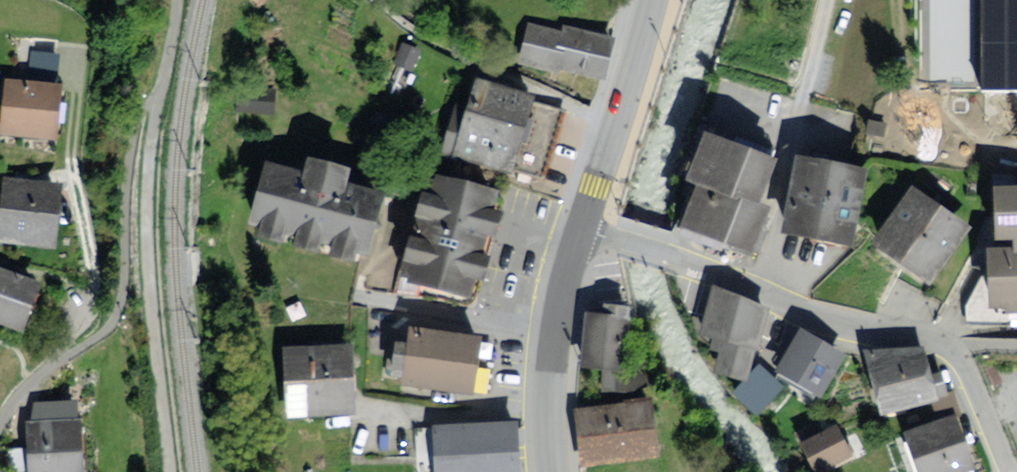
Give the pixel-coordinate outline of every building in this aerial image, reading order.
[(987,95),(1016,95),(1016,0),(986,0),(987,95)] [(558,33),(525,25),(514,66),(555,77),(557,73),(567,36),(558,33)] [(560,25),(558,33),(567,36),(557,73),(604,86),(616,40),(560,25)] [(422,55),(403,47),(395,67),(414,75),(422,55)] [(1,82),(0,89),(0,141),(50,147),(57,89),(1,82)] [(470,85),(447,167),(508,185),(532,102),(470,85)] [(242,86),(239,113),(276,117),(279,89),(242,86)] [(685,184),(691,186),(674,231),(748,260),(766,214),(754,210),(771,168),(702,141),(685,184)] [(381,194),(265,160),(244,230),(360,265),(381,194)] [(864,174),(793,160),(777,239),(848,253),(864,174)] [(498,199),(424,178),(393,286),(467,307),(498,199)] [(52,251),(57,184),(0,179),(0,247),(52,251)] [(909,189),(865,251),(926,293),(970,231),(909,189)] [(989,199),(991,264),(980,289),(981,318),(1016,317),(1016,198),(989,199)] [(0,273),(0,328),(18,336),(37,288),(0,273)] [(766,311),(717,293),(701,338),(724,346),(715,370),(741,379),(766,311)] [(609,318),(587,315),(579,373),(622,378),(631,312),(610,310),(609,318)] [(478,339),(405,330),(398,391),(471,399),(478,339)] [(845,357),(799,330),(775,371),(821,398),(845,357)] [(352,349),(282,350),(283,425),(353,424),(352,349)] [(921,355),(862,374),(877,421),(936,402),(921,355)] [(778,383),(764,368),(742,388),(756,403),(778,383)] [(653,402),(572,411),(579,468),(659,460),(653,402)] [(901,434),(915,471),(972,471),(976,470),(955,414),(901,434)] [(432,424),(434,471),(519,471),(517,421),(432,424)] [(797,443),(811,471),(826,471),(852,459),(835,424),(797,443)] [(22,425),(23,471),(79,471),(79,425),(22,425)]
